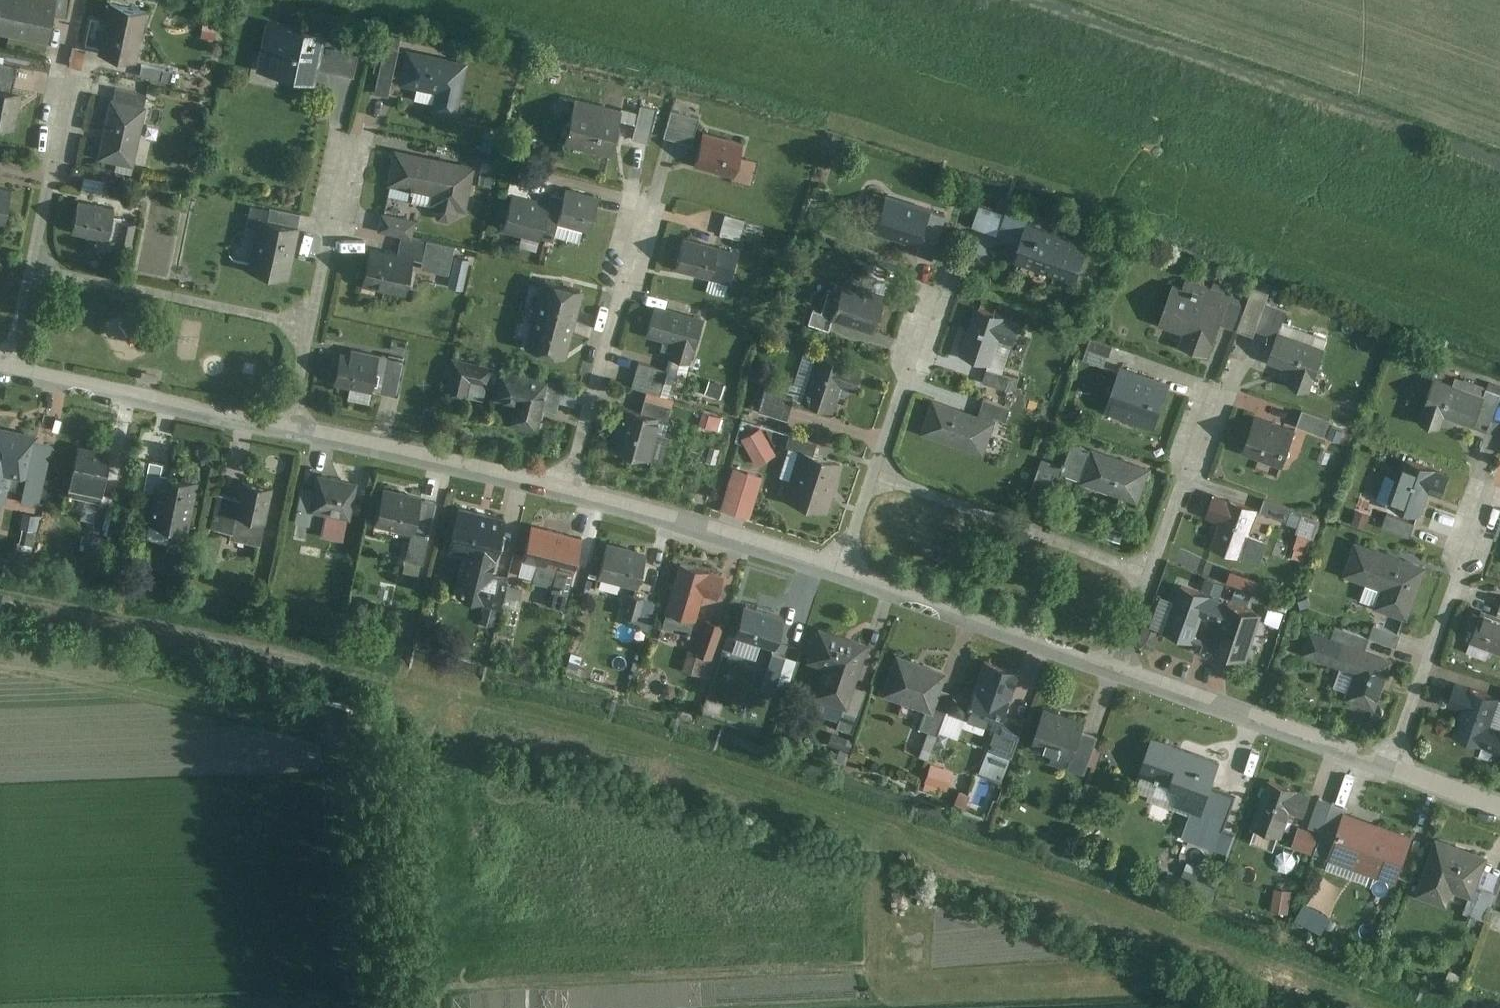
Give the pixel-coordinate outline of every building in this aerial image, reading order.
[(46,42),(55,0),(0,0),(0,31),(46,42)] [(104,52),(138,59),(148,7),(114,0),(104,52)] [(261,68),(316,79),(318,68),(355,75),(363,38),(271,19),(261,68)] [(397,39),(383,36),(369,111),(383,114),(397,39)] [(469,60),(409,48),(402,83),(437,91),(434,107),(458,112),(469,60)] [(171,79),(174,67),(146,60),(143,72),(171,79)] [(16,126),(23,91),(11,89),(16,64),(0,61),(0,122),(16,126)] [(571,95),(561,142),(612,153),(622,107),(571,95)] [(113,96),(101,157),(135,163),(147,103),(113,96)] [(657,108),(638,104),(632,138),(650,141),(657,108)] [(667,132),(695,141),(703,114),(676,105),(667,132)] [(749,136),(703,125),(693,165),(740,176),(749,136)] [(476,165),(396,149),(389,183),(438,193),(434,211),(466,217),(476,165)] [(5,224),(13,188),(0,185),(0,223),(5,224)] [(509,187),(500,232),(540,240),(549,195),(509,187)] [(596,196),(562,189),(555,223),(589,230),(596,196)] [(881,191),(869,227),(922,244),(934,207),(881,191)] [(78,199),(72,228),(108,236),(115,207),(78,199)] [(242,267),(290,276),(302,215),(254,206),(242,267)] [(728,211),(724,233),(744,237),(749,215),(728,211)] [(237,212),(234,225),(245,228),(247,215),(237,212)] [(1023,219),(1011,260),(1078,279),(1090,238),(1023,219)] [(721,242),(675,231),(666,270),(712,281),(721,242)] [(453,242),(424,237),(420,264),(449,268),(453,242)] [(415,254),(369,243),(360,283),(406,293),(415,254)] [(1242,300),(1170,276),(1155,322),(1183,332),(1179,344),(1209,354),(1220,322),(1234,326),(1242,300)] [(546,280),(537,313),(572,322),(581,289),(546,280)] [(884,293),(838,282),(829,321),(875,332),(884,293)] [(702,313),(656,303),(646,342),(693,353),(702,313)] [(1019,320),(972,305),(958,350),(993,360),(1000,337),(1013,341),(1019,320)] [(537,313),(528,345),(563,355),(572,322),(537,313)] [(1328,337),(1280,320),(1267,359),(1292,368),(1287,382),(1310,390),(1328,337)] [(1086,357),(1109,364),(1116,340),(1094,333),(1086,357)] [(401,356),(345,342),(336,380),(392,393),(401,356)] [(863,392),(869,370),(809,354),(797,400),(827,408),(833,384),(863,392)] [(638,358),(631,385),(663,393),(669,366),(638,358)] [(545,433),(555,382),(453,360),(445,395),(503,407),(499,423),(545,433)] [(1156,432),(1172,384),(1117,366),(1101,414),(1156,432)] [(1492,390),(1433,373),(1419,420),(1441,426),(1444,414),(1482,425),(1492,390)] [(761,407),(787,415),(796,390),(769,381),(761,407)] [(626,395),(612,449),(650,459),(665,406),(626,395)] [(974,410),(933,397),(922,432),(990,454),(1005,404),(978,396),(974,410)] [(1301,411),(1297,429),(1322,435),(1327,417),(1301,411)] [(1297,429),(1255,415),(1242,455),(1284,468),(1297,429)] [(0,423),(0,501),(4,502),(10,469),(31,473),(39,430),(0,423)] [(763,424),(744,436),(761,463),(780,451),(763,424)] [(1138,500),(1149,466),(1073,442),(1067,462),(1046,456),(1034,491),(1057,499),(1064,477),(1138,500)] [(110,453),(69,445),(55,515),(97,523),(110,453)] [(827,513),(844,461),(799,446),(782,498),(827,513)] [(1387,502),(1419,513),(1426,491),(1442,496),(1450,470),(1402,455),(1387,502)] [(956,456),(953,471),(977,475),(980,460),(956,456)] [(754,515),(767,472),(736,463),(723,506),(754,515)] [(306,468),(298,509),(352,519),(360,478),(306,468)] [(191,476),(157,470),(147,526),(181,532),(191,476)] [(216,493),(210,526),(232,530),(234,516),(266,522),(273,481),(241,475),(237,497),(216,493)] [(439,500),(386,488),(377,526),(407,533),(401,563),(424,568),(439,500)] [(1257,508),(1214,491),(1204,515),(1221,522),(1212,543),(1242,555),(1259,515),(1315,538),(1323,519),(1262,494),(1257,508)] [(504,519),(456,507),(447,545),(461,549),(450,593),(498,605),(505,574),(491,571),(504,519)] [(1413,522),(1386,513),(1381,526),(1408,535),(1413,522)] [(583,534),(528,521),(517,566),(572,579),(583,534)] [(1127,532),(1109,525),(1104,538),(1122,544),(1127,532)] [(1276,552),(1287,556),(1291,542),(1281,538),(1276,552)] [(1376,606),(1410,616),(1427,562),(1353,539),(1343,573),(1383,585),(1376,606)] [(645,553),(608,545),(601,577),(629,583),(623,610),(641,614),(647,590),(637,587),(645,553)] [(721,573),(681,563),(668,613),(695,620),(683,671),(709,678),(724,619),(699,613),(704,593),(715,596),(721,573)] [(1259,612),(1181,586),(1165,632),(1196,643),(1204,621),(1217,625),(1209,650),(1246,663),(1257,628),(1275,634),(1285,606),(1263,599),(1259,612)] [(781,609),(744,601),(735,637),(772,646),(781,609)] [(1497,616),(1480,610),(1468,647),(1499,658),(1499,608),(1497,616)] [(1397,648),(1402,634),(1373,625),(1368,639),(1397,648)] [(864,641),(817,626),(806,660),(825,666),(815,700),(843,709),(864,641)] [(1310,629),(1302,652),(1352,669),(1341,698),(1373,710),(1392,658),(1310,629)] [(948,667),(895,652),(883,695),(936,710),(948,667)] [(1017,669),(984,659),(963,721),(990,730),(979,763),(1007,772),(1024,721),(1002,714),(1017,669)] [(1448,706),(1458,710),(1450,731),(1499,749),(1499,728),(1490,724),(1499,697),(1499,694),(1459,679),(1448,706)] [(1089,720),(1044,706),(1030,749),(1075,763),(1089,720)] [(1220,757),(1150,732),(1137,769),(1181,784),(1174,804),(1200,813),(1220,757)] [(933,760),(926,786),(950,793),(957,767),(933,760)] [(1314,793),(1272,780),(1258,825),(1282,832),(1287,816),(1305,822),(1314,793)] [(969,805),(973,791),(962,788),(958,801),(969,805)] [(1303,849),(1332,860),(1350,812),(1321,800),(1303,849)] [(1350,812),(1332,860),(1396,884),(1414,836),(1350,812)] [(1491,856),(1437,839),(1420,893),(1445,901),(1449,889),(1477,898),(1491,856)]
